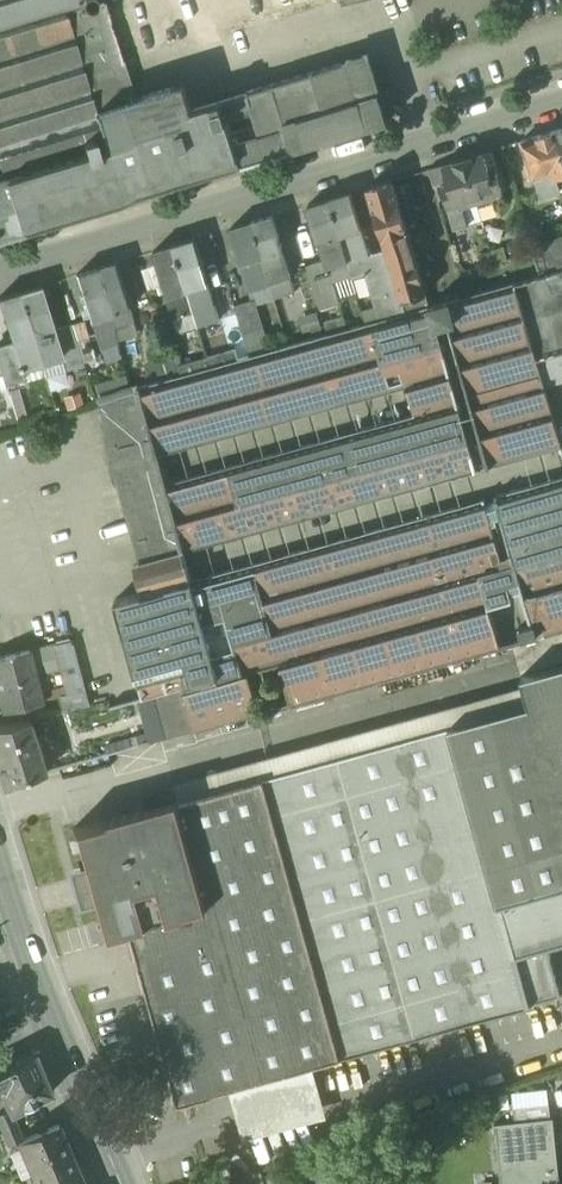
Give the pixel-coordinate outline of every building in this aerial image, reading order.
[(5,177),(0,178),(0,239),(388,121),(369,55),(248,91),(249,92),(195,109),(184,112),(177,85),(136,98),(125,60),(327,0),(0,0),(0,161),(5,177)] [(187,82),(177,85),(184,112),(195,109),(187,82)] [(561,173),(561,144),(558,129),(521,140),(527,158),(524,159),(530,179),(538,176),(543,194),(559,189),(555,175),(561,173)] [(465,157),(477,200),(493,196),(494,196),(494,192),(504,189),(498,166),(491,169),(486,151),(465,157)] [(477,200),(465,157),(444,163),(444,164),(450,181),(442,183),(443,184),(455,227),(469,223),(464,205),(477,200)] [(435,186),(443,184),(442,183),(450,181),(444,164),(429,168),(435,186)] [(388,248),(403,299),(427,292),(424,282),(393,179),(369,186),(388,248)] [(504,189),(494,192),(494,196),(493,196),(496,206),(508,202),(504,189)] [(330,198),(341,232),(362,226),(351,191),(330,198)] [(496,206),(493,196),(477,200),(484,219),(489,217),(497,209),(496,206)] [(310,204),(320,238),(341,232),(330,198),(310,204)] [(469,223),(484,219),(477,200),(464,205),(469,223)] [(253,221),(264,256),(284,250),(273,215),(253,221)] [(274,290),(272,283),(264,256),(253,221),(233,227),(255,299),(256,298),(258,304),(276,298),(274,290)] [(370,253),(362,226),(341,232),(349,259),(356,257),(361,256),(370,253)] [(349,259),(341,232),(320,238),(326,258),(333,281),(335,281),(354,275),(351,267),(349,259)] [(541,274),(561,268),(561,237),(534,245),(532,245),(534,251),(541,274)] [(198,238),(176,244),(189,289),(211,282),(198,238)] [(169,295),(189,289),(176,244),(155,251),(159,262),(166,285),(169,295)] [(361,256),(380,318),(407,311),(403,299),(388,248),(370,253),(361,256)] [(292,277),(284,250),(264,256),(272,283),(278,281),(292,277)] [(349,259),(351,267),(358,265),(356,257),(349,259)] [(308,264),(321,308),(341,302),(340,299),(335,281),(333,281),(326,258),(308,264)] [(118,262),(98,268),(111,312),(131,306),(132,306),(118,262)] [(166,285),(159,262),(143,267),(150,290),(166,285)] [(91,318),(111,312),(98,268),(78,274),(91,318)] [(409,311),(97,397),(116,465),(158,454),(158,455),(162,454),(407,385),(415,414),(359,430),(377,497),(476,470),(476,471),(479,470),(479,468),(478,467),(448,357),(458,354),(489,465),(488,465),(489,467),(493,466),(493,465),(560,447),(561,451),(561,443),(546,385),(561,381),(561,268),(541,274),(431,304),(434,314),(412,320),(409,311)] [(335,281),(340,299),(359,293),(354,275),(335,281)] [(292,277),(278,281),(280,288),(274,290),(276,298),(296,293),(292,277)] [(272,283),(274,290),(280,288),(278,281),(272,283)] [(196,312),(200,325),(222,318),(211,282),(189,289),(196,312)] [(41,285),(20,291),(42,362),(62,355),(54,329),(41,285)] [(196,312),(189,289),(169,295),(176,318),(196,312)] [(42,362),(20,291),(0,297),(0,301),(12,339),(13,342),(14,342),(22,367),(39,362),(42,362)] [(431,304),(427,292),(403,299),(407,311),(431,304)] [(236,304),(251,354),(271,348),(258,304),(256,298),(255,299),(236,304)] [(431,304),(409,311),(412,320),(434,314),(431,304)] [(131,306),(111,312),(116,327),(135,321),(131,306)] [(324,325),(318,309),(299,316),(305,332),(324,325)] [(115,327),(116,327),(111,312),(91,318),(96,333),(98,333),(115,327)] [(200,325),(196,312),(176,318),(180,331),(200,325)] [(77,339),(89,335),(84,320),(72,323),(77,339)] [(135,321),(116,327),(120,341),(140,335),(135,321)] [(62,355),(66,368),(84,363),(84,361),(77,339),(72,323),(54,329),(62,355)] [(115,327),(98,333),(102,348),(120,342),(115,327)] [(77,339),(84,361),(96,358),(89,335),(77,339)] [(13,342),(0,346),(0,366),(5,382),(25,376),(22,367),(14,342),(13,342)] [(182,372),(182,374),(241,357),(239,349),(210,357),(184,364),(181,365),(183,371),(182,372)] [(180,352),(166,356),(171,374),(183,371),(181,365),(184,364),(180,352)] [(67,371),(66,368),(62,355),(42,362),(47,377),(67,371)] [(172,376),(171,374),(166,356),(152,360),(158,380),(172,376)] [(44,375),(39,362),(22,367),(25,376),(26,380),(44,375)] [(99,397),(131,388),(127,375),(96,384),(99,397)] [(5,382),(7,388),(8,388),(19,385),(27,382),(26,380),(25,376),(5,382)] [(19,385),(8,388),(13,407),(17,419),(28,416),(19,385)] [(13,407),(0,410),(0,424),(17,419),(13,407)] [(359,430),(348,433),(366,500),(377,497),(359,430)] [(186,550),(366,500),(348,433),(171,482),(170,479),(168,480),(165,467),(162,468),(162,469),(120,480),(143,562),(144,562),(144,563),(148,562),(147,561),(186,550)] [(162,468),(165,467),(162,454),(158,455),(158,454),(116,465),(120,480),(162,469),(162,468)] [(561,629),(561,477),(501,494),(501,493),(496,495),(497,497),(532,624),(522,627),(520,627),(523,640),(561,629)] [(195,578),(193,579),(155,589),(155,587),(151,588),(152,590),(144,593),(144,592),(143,592),(116,599),(127,639),(128,639),(144,698),(186,686),(198,727),(256,710),(257,714),(259,713),(249,672),(281,663),(293,704),(502,646),(491,605),(514,599),(487,500),(487,497),(483,498),(484,499),(195,579),(195,578)] [(136,564),(143,592),(144,592),(144,593),(152,590),(151,588),(155,587),(155,589),(193,579),(186,550),(147,561),(148,562),(144,563),(144,562),(143,562),(136,564)] [(60,670),(66,695),(85,691),(74,641),(54,645),(60,670)] [(54,645),(31,650),(36,675),(60,670),(54,645)] [(36,675),(31,650),(0,657),(0,701),(2,710),(42,701),(36,675)] [(522,677),(524,687),(530,704),(450,726),(450,727),(498,904),(504,903),(561,886),(561,665),(522,677)] [(167,735),(197,727),(185,687),(156,695),(167,735)] [(176,784),(182,801),(265,778),(450,727),(450,726),(530,704),(524,687),(176,784)] [(61,697),(64,711),(89,706),(85,691),(66,695),(61,697)] [(156,695),(144,698),(144,697),(139,699),(148,730),(150,740),(167,735),(156,695)] [(4,783),(46,771),(41,755),(49,753),(42,730),(34,733),(29,717),(0,724),(0,769),(4,783)] [(450,727),(265,778),(341,1057),(532,1004),(519,956),(504,903),(498,904),(450,727)] [(128,747),(150,740),(148,730),(125,737),(128,747)] [(128,747),(125,737),(105,743),(108,753),(128,747)] [(314,1065),(341,1057),(265,778),(182,801),(180,802),(209,905),(125,928),(174,1104),(230,1089),(314,1065)] [(145,794),(149,808),(172,801),(168,788),(145,794)] [(94,905),(102,935),(125,928),(209,905),(180,802),(179,799),(172,801),(149,808),(73,829),(85,871),(94,905)] [(94,905),(85,871),(71,874),(81,909),(94,905)] [(519,956),(549,948),(561,944),(561,886),(504,903),(519,956)] [(549,948),(519,956),(532,1004),(561,996),(549,948)] [(12,1113),(53,1092),(35,1052),(0,1069),(0,1094),(2,1094),(11,1112),(12,1113)] [(327,1114),(314,1065),(230,1089),(244,1137),(327,1114)] [(513,1091),(514,1108),(550,1104),(548,1087),(513,1091)] [(514,1108),(516,1121),(552,1118),(550,1104),(514,1108)] [(3,1129),(16,1123),(12,1113),(11,1112),(0,1116),(0,1123),(3,1129)] [(554,1117),(552,1118),(516,1121),(495,1123),(502,1183),(561,1183),(554,1117)] [(3,1129),(5,1134),(19,1128),(16,1123),(3,1129)] [(20,1142),(32,1171),(72,1154),(59,1124),(24,1139),(19,1141),(20,1142)] [(24,1139),(19,1128),(5,1134),(10,1146),(20,1142),(19,1141),(24,1139)] [(20,1142),(10,1146),(8,1147),(20,1176),(32,1171),(20,1142)] [(72,1154),(32,1171),(37,1183),(85,1183),(72,1154)] [(356,1180),(359,1175),(353,1157),(314,1170),(318,1183),(345,1183),(356,1180)] [(247,1183),(267,1183),(262,1169),(244,1175),(247,1183)]
